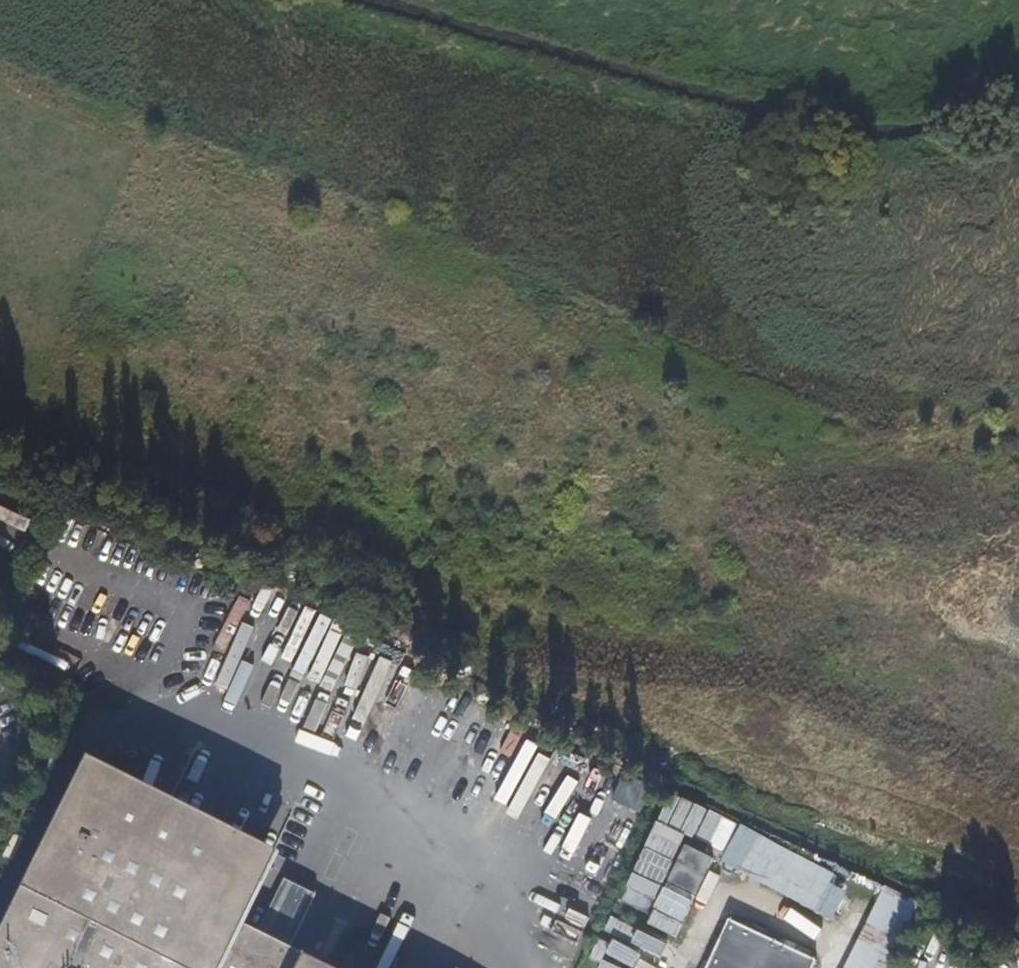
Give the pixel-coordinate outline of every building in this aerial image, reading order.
[(96,778),(0,967),(269,967),(281,943),(239,922),(268,865),(96,778)] [(662,820),(681,826),(690,797),(671,791),(662,820)] [(832,879),(836,870),(727,816),(708,854),(834,916),(848,887),(832,879)] [(638,866),(665,878),(685,835),(658,823),(638,866)] [(686,856),(711,869),(717,858),(692,845),(686,856)] [(639,907),(650,912),(664,884),(653,879),(639,907)] [(886,887),(845,967),(889,967),(921,904),(886,887)] [(683,930),(687,912),(653,906),(645,949),(659,952),(664,926),(683,930)] [(733,931),(716,967),(808,967),(733,931)] [(612,967),(650,967),(654,952),(618,942),(612,967)] [(269,967),(332,967),(281,943),(269,967)]
